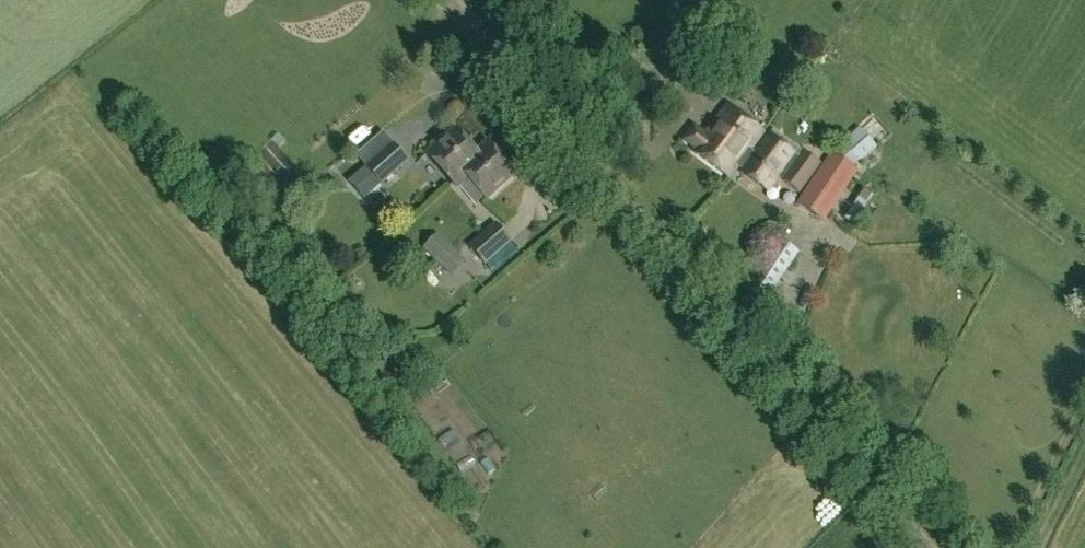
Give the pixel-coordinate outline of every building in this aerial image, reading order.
[(759,129),(726,105),(705,135),(694,127),(685,140),(695,148),(693,151),(729,178),(737,166),(738,167),(739,164),(751,150),(751,149),(747,146),(759,129)] [(402,135),(410,148),(428,137),(420,123),(402,135)] [(451,181),(480,157),(455,128),(445,136),(441,135),(430,144),(430,149),(426,153),(451,181)] [(876,146),(860,128),(845,142),(860,159),(876,146)] [(757,153),(751,149),(751,150),(739,164),(738,167),(742,170),(741,172),(767,191),(777,177),(798,192),(819,162),(801,149),(796,156),(769,136),(757,153)] [(381,184),(407,161),(393,144),(366,167),(381,184)] [(481,157),(480,157),(451,181),(459,190),(469,180),(484,197),(513,171),(492,147),(481,157)] [(823,220),(857,169),(833,152),(799,204),(823,220)] [(864,200),(854,217),(869,226),(879,208),(864,200)] [(511,242),(495,223),(470,245),(486,263),(511,242)] [(463,257),(440,236),(425,251),(445,273),(463,257)] [(759,308),(799,250),(780,237),(741,296),(759,308)] [(1073,380),(1084,394),(1084,370),(1073,380)]
